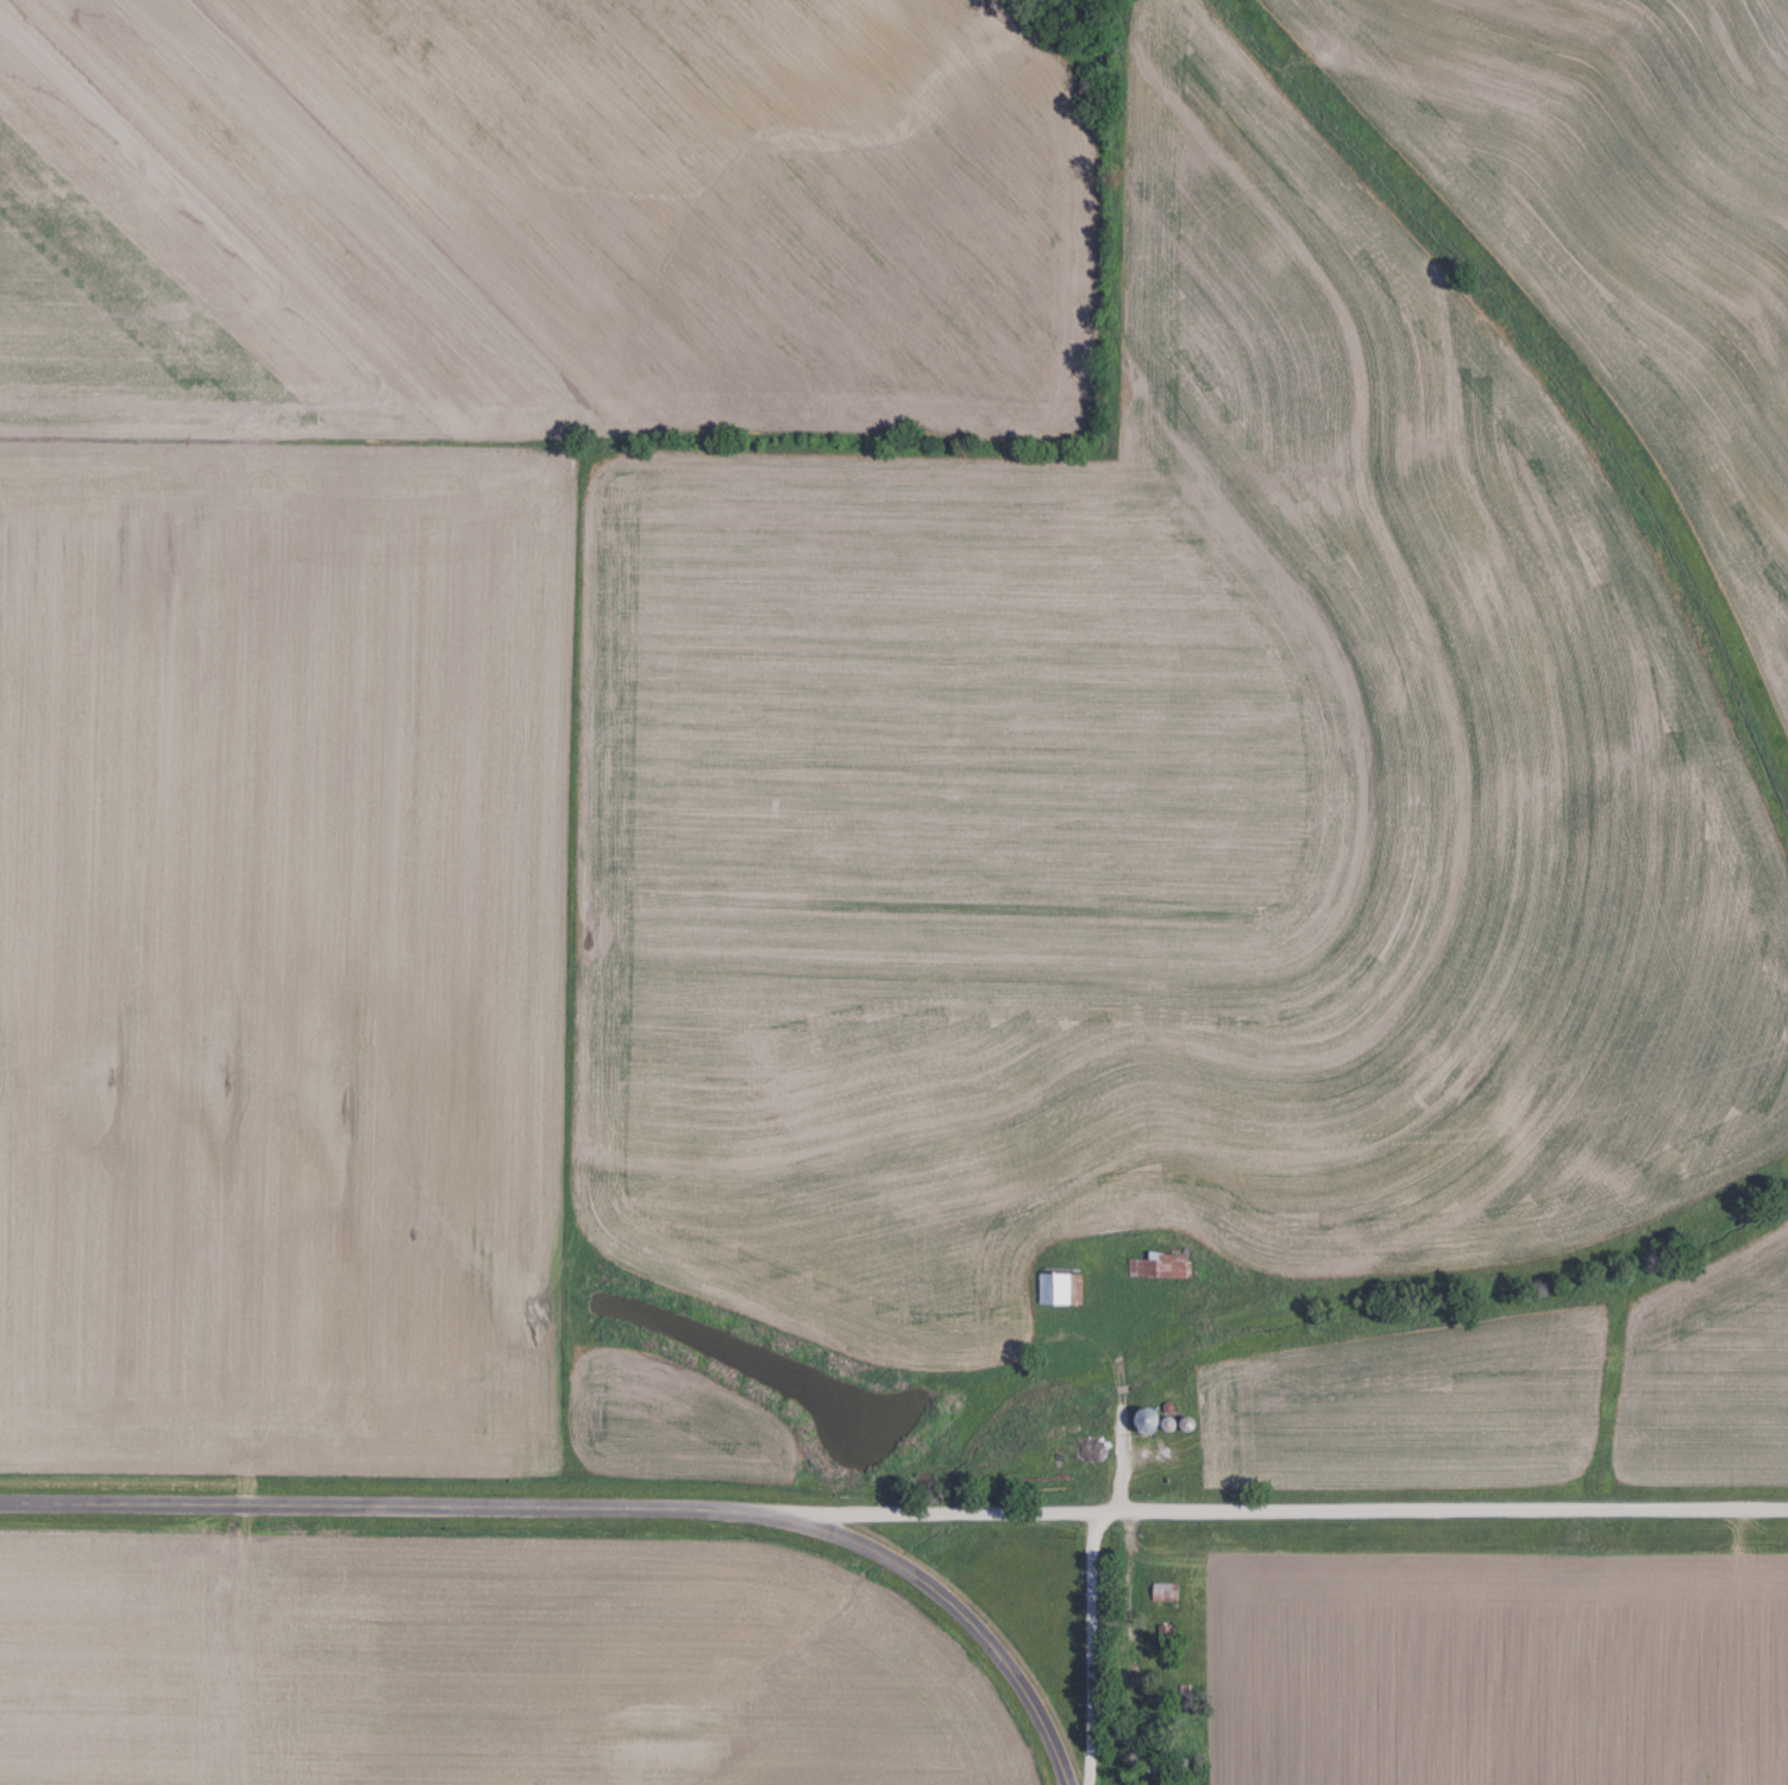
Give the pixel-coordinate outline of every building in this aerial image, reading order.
[(1130,1256),(1130,1277),(1188,1277),(1188,1256),(1130,1256)] [(1083,1305),(1083,1273),(1040,1273),(1040,1305),(1083,1305)] [(1163,1420),(1151,1405),(1135,1418),(1148,1433),(1163,1420)] [(1153,1601),(1177,1601),(1177,1583),(1153,1583),(1153,1601)]
